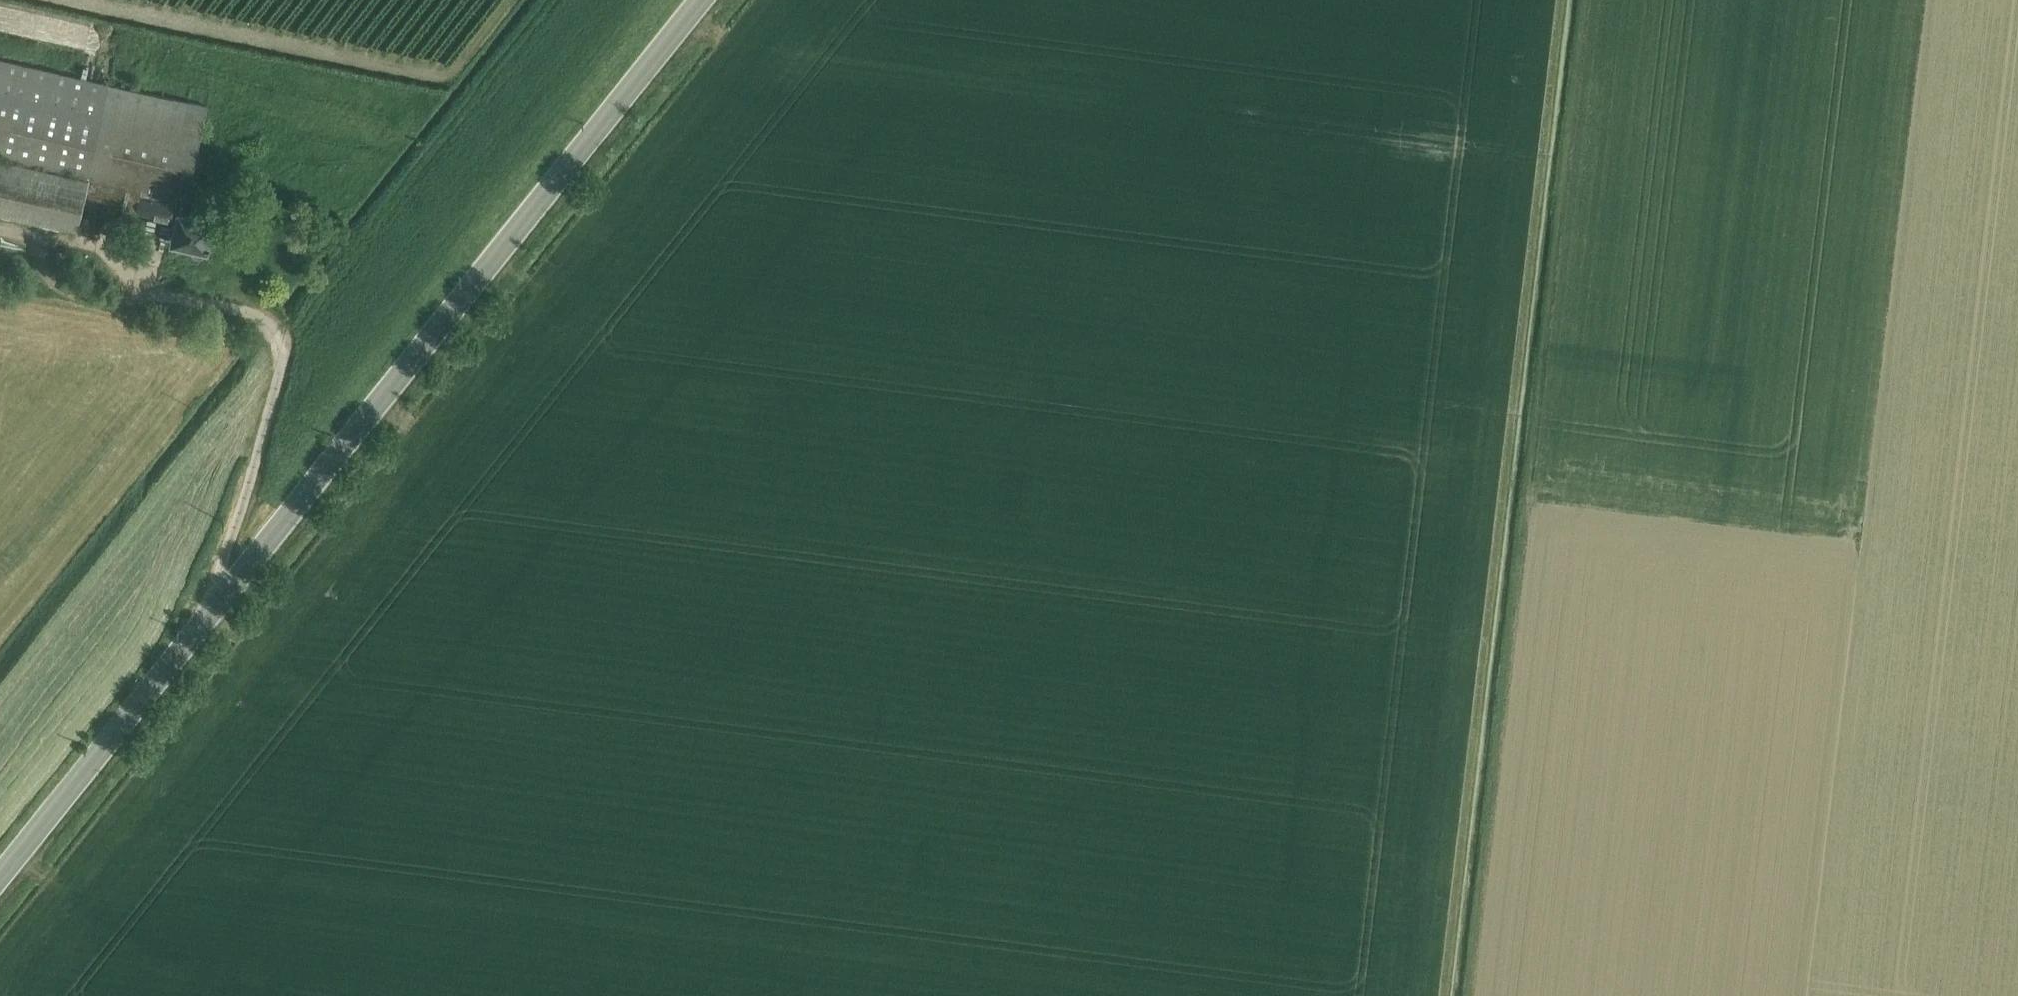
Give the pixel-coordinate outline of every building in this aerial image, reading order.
[(181,244),(191,246),(191,248),(191,249),(191,251),(192,252),(193,254),(195,255),(195,256),(197,256),(199,257),(201,256),(202,256),(203,256),(203,255),(204,255),(205,254),(206,253),(207,252),(207,249),(215,217),(183,210),(208,106),(111,84),(0,59),(0,213),(78,230),(85,208),(135,220),(137,211),(177,218),(174,233),(183,235),(181,244)] [(183,235),(174,233),(172,241),(181,244),(183,235)]
